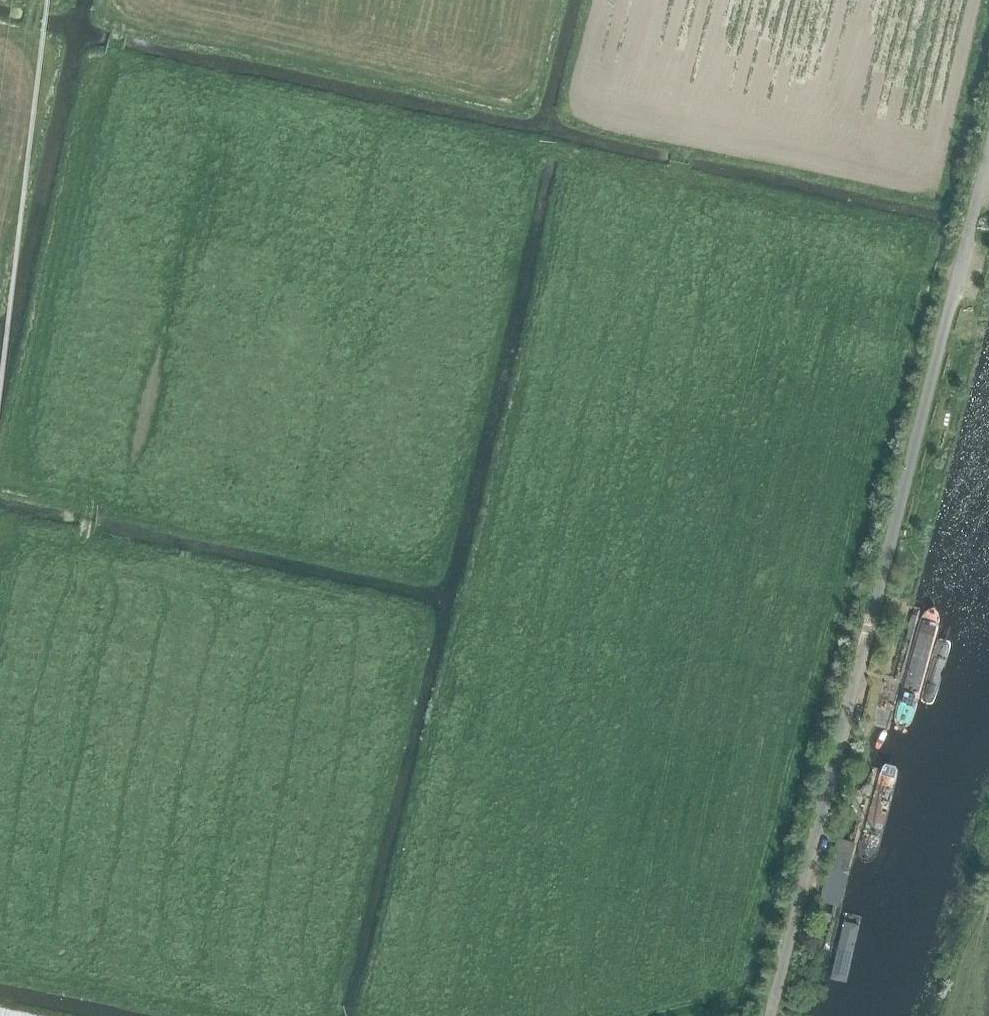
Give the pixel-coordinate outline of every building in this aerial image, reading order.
[(882,748),(857,849),(877,854),(902,753),(882,748)] [(864,906),(844,901),(820,999),(840,1004),(864,906)]
